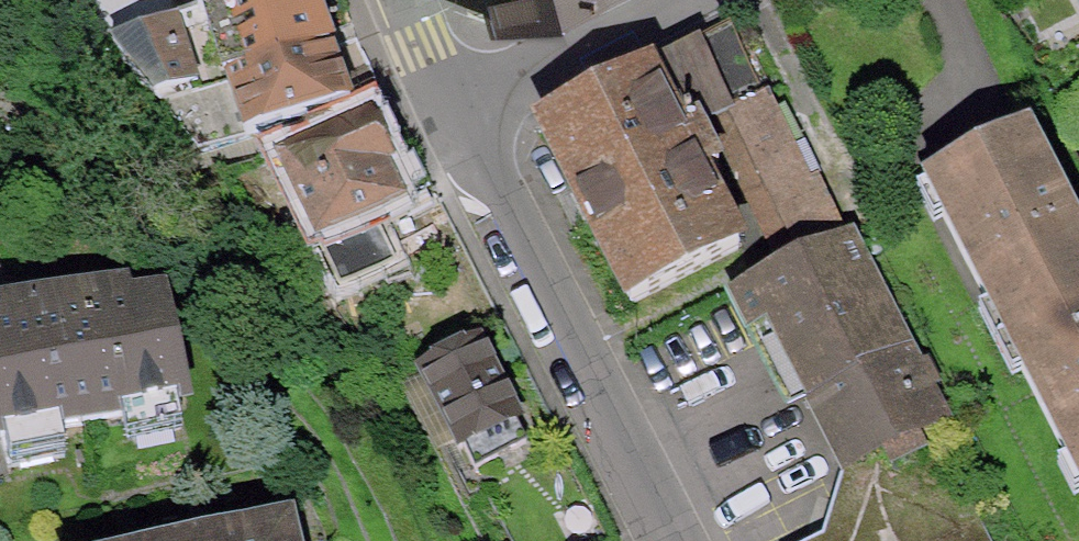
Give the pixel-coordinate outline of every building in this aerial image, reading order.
[(198,155),(347,98),(337,72),(315,13),(310,0),(193,0),(200,19),(113,46),(198,155)] [(485,24),(566,0),(478,0),(485,24)] [(731,26),(530,130),(625,312),(748,250),(692,136),(712,127),(780,269),(846,234),(788,105),(778,110),(731,26)] [(366,123),(267,169),(332,294),(394,271),(372,225),(404,209),(366,123)] [(921,185),(1078,490),(1078,225),(1030,130),(921,185)] [(780,269),(726,299),(785,415),(804,405),(842,482),(955,422),(854,230),(846,234),(780,269)] [(0,313),(0,457),(193,412),(157,274),(0,313)] [(478,341),(396,386),(433,452),(452,445),(471,474),(530,445),(478,341)] [(955,422),(842,482),(821,540),(1021,540),(955,422)] [(175,540),(299,540),(291,510),(175,540)]
